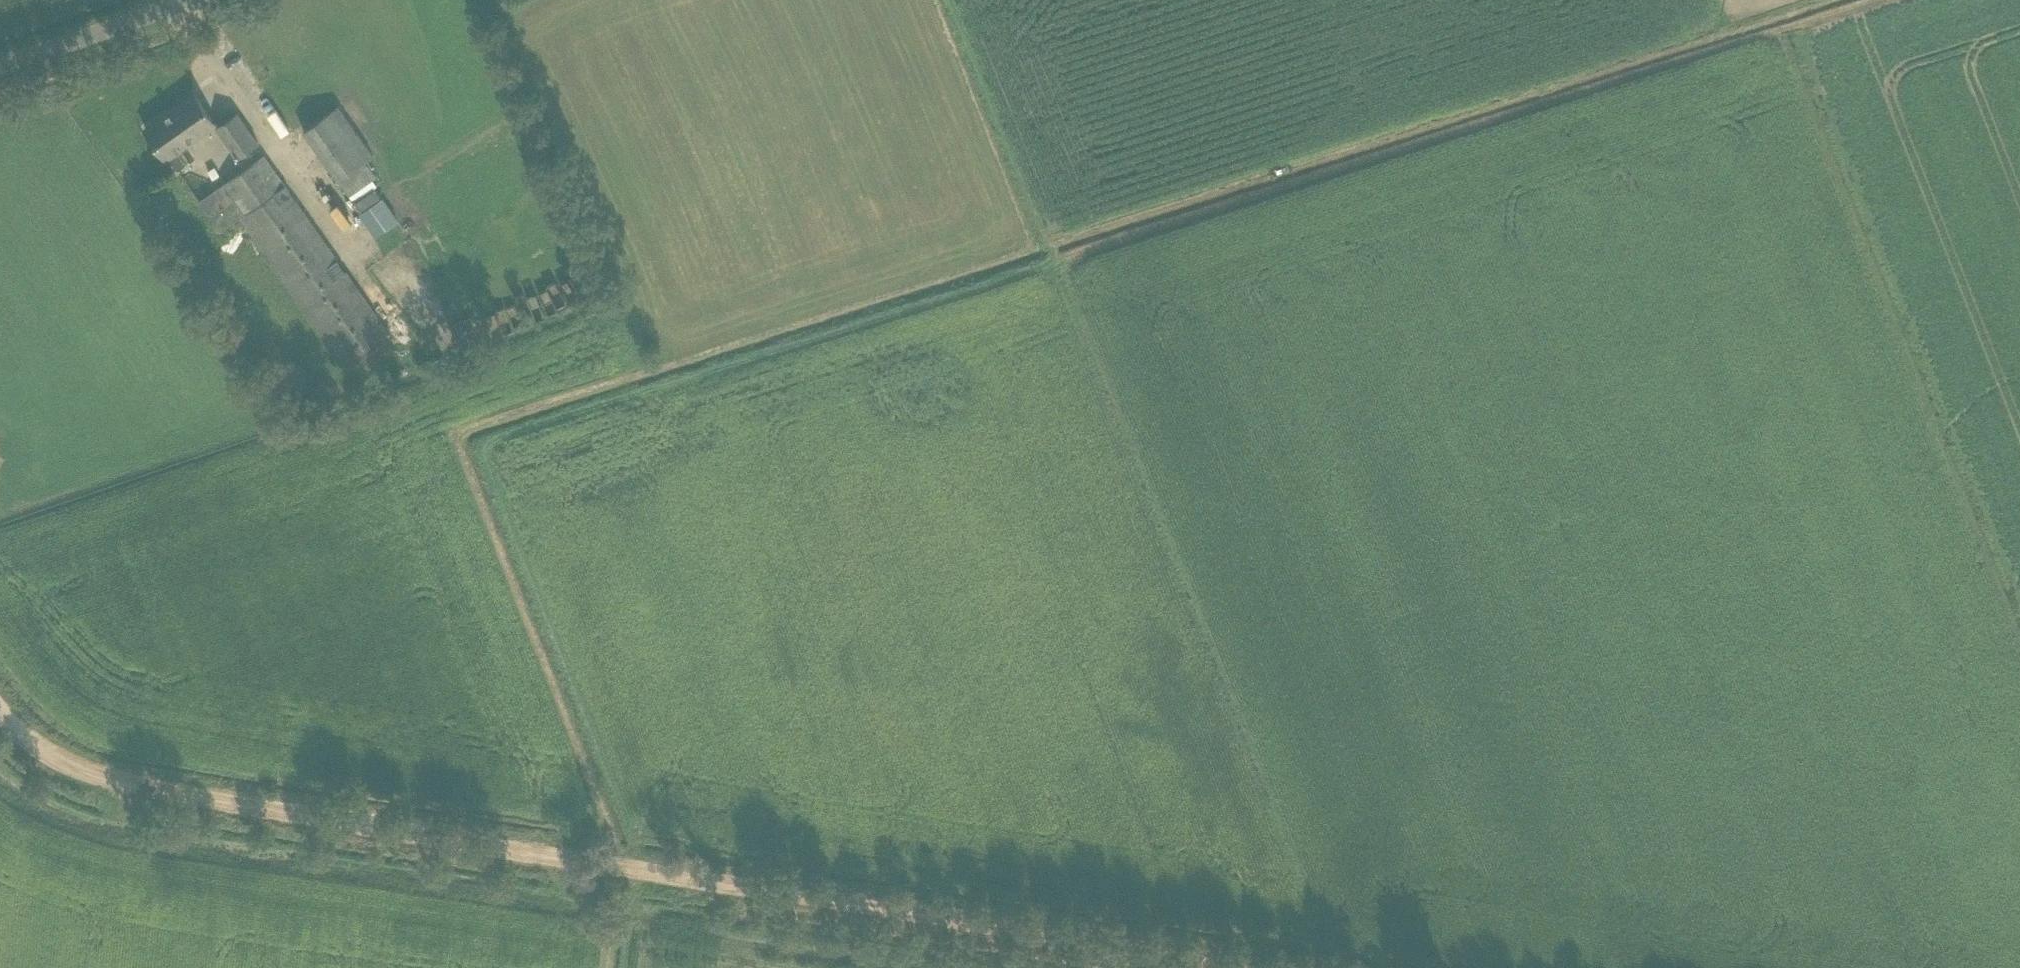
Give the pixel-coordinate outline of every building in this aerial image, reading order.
[(145,128),(166,157),(168,156),(177,169),(187,162),(178,149),(215,122),(194,93),(145,128)] [(364,162),(373,155),(338,105),(303,129),(350,196),(376,177),(364,162)] [(216,127),(236,156),(257,142),(237,112),(216,127)] [(340,362),(347,357),(359,373),(394,350),(383,332),(386,330),(264,155),(199,201),(219,229),(239,217),(340,362)] [(382,198),(371,206),(386,228),(397,221),(382,198)]
